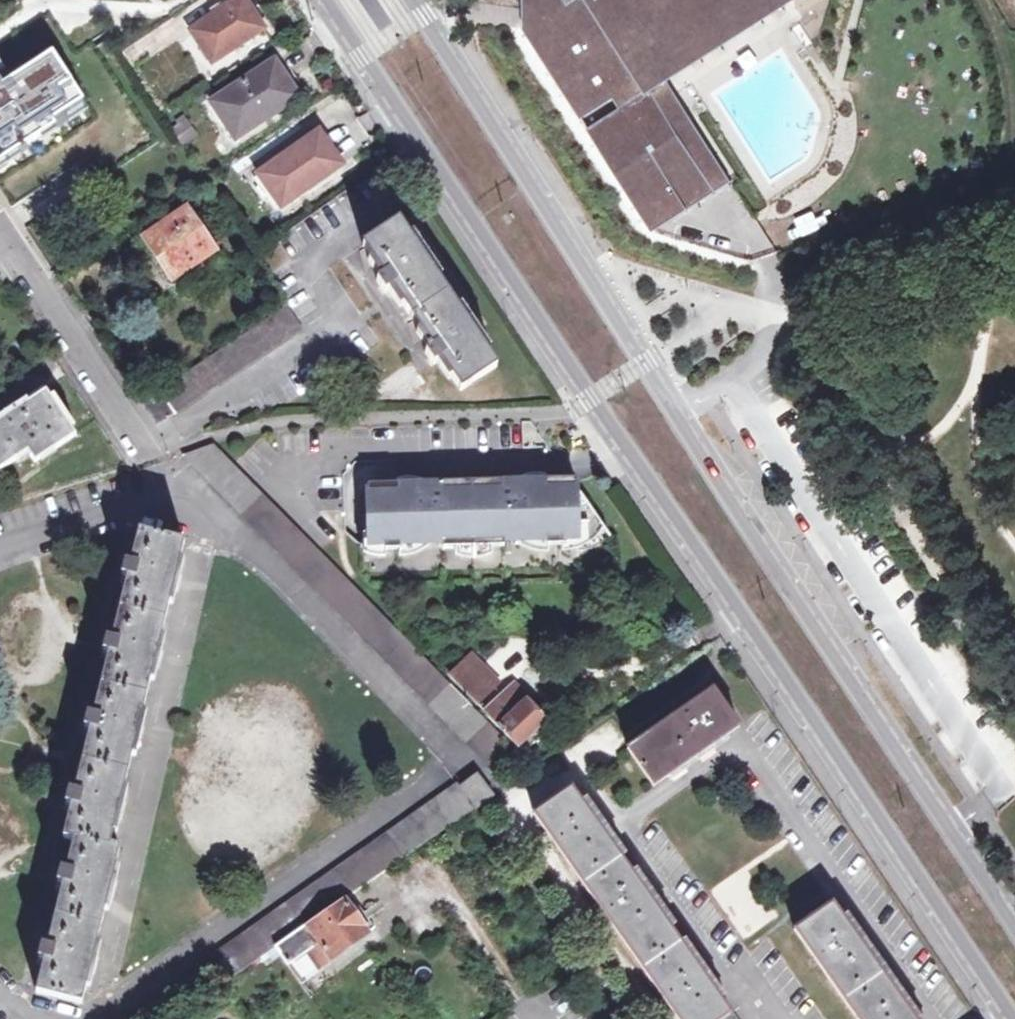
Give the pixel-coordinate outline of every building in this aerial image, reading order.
[(18,1),(17,0),(0,0),(0,14),(18,1)] [(213,62),(265,27),(247,0),(235,0),(191,30),(213,62)] [(526,13),(526,31),(653,231),(735,178),(670,79),(794,0),(526,0),(526,13)] [(175,55),(184,48),(167,23),(158,30),(175,55)] [(4,161),(26,147),(24,143),(41,133),(40,130),(58,119),(59,121),(84,105),(54,58),(34,70),(31,64),(11,77),(15,82),(5,89),(0,81),(0,154),(4,161)] [(210,102),(234,140),(302,96),(276,58),(210,102)] [(173,128),(182,142),(193,134),(184,121),(173,128)] [(258,175),(281,208),(342,165),(318,132),(258,175)] [(144,237),(173,278),(214,250),(186,210),(144,237)] [(384,278),(378,282),(385,293),(391,288),(432,348),(425,352),(433,363),(439,359),(460,390),(495,365),(400,223),(363,247),(384,278)] [(177,414),(304,329),(289,306),(159,391),(177,414)] [(15,407),(1,417),(3,420),(0,422),(0,469),(26,453),(35,463),(76,437),(46,392),(17,411),(15,407)] [(369,485),(370,544),(385,544),(385,550),(401,550),(400,544),(416,543),(443,543),(443,549),(459,548),(459,542),(488,541),(489,547),(504,547),(504,541),(532,540),(547,540),(547,546),(562,546),(562,540),(577,539),(576,519),(596,518),(577,491),(575,491),(575,479),(545,480),(545,483),(526,483),(526,491),(518,491),(517,488),(516,487),(515,486),(514,485),(513,485),(511,484),(510,484),(508,484),(502,484),(502,481),(441,483),(441,486),(434,486),(432,486),(430,486),(429,487),(427,488),(427,489),(426,490),(425,491),(425,492),(425,493),(417,493),(416,487),(398,488),(398,484),(369,485)] [(502,481),(502,484),(508,484),(510,484),(511,484),(513,485),(514,485),(515,486),(516,487),(517,488),(518,491),(526,491),(526,483),(545,483),(545,480),(502,481)] [(417,493),(425,493),(425,492),(425,491),(426,490),(427,489),(427,488),(429,487),(430,486),(432,486),(434,486),(441,486),(441,483),(398,484),(398,488),(416,487),(417,493)] [(562,540),(562,546),(577,554),(610,538),(596,518),(576,519),(577,539),(562,540)] [(131,564),(125,562),(120,579),(127,580),(112,640),(106,639),(102,653),(108,655),(98,694),(93,716),(87,714),(83,730),(89,731),(74,792),(68,791),(64,805),(70,807),(63,838),(74,841),(66,870),(60,869),(57,884),(62,886),(47,948),(41,946),(38,960),(44,961),(36,994),(81,1006),(119,848),(109,846),(184,544),(138,533),(131,564)] [(532,540),(532,551),(547,546),(547,540),(532,540)] [(459,542),(459,548),(474,557),(489,547),(488,541),(459,542)] [(416,543),(400,544),(401,550),(416,554),(416,543)] [(385,544),(370,544),(370,554),(385,550),(385,544)] [(477,706),(497,685),(470,658),(450,678),(477,706)] [(484,713),(517,745),(545,720),(513,686),(484,713)] [(701,735),(710,747),(739,727),(713,690),(625,751),(646,781),(692,749),(689,743),(701,735)] [(545,720),(517,745),(523,752),(552,727),(545,720)] [(651,788),(710,747),(701,735),(689,743),(692,749),(646,781),(651,788)] [(122,1018),(173,1018),(274,949),(343,901),(351,895),(471,811),(492,797),(477,776),(461,787),(459,784),(122,1018)] [(590,817),(570,788),(533,814),(677,1018),(723,1018),(731,1014),(710,985),(698,994),(688,981),(693,978),(641,905),(637,908),(628,896),(633,892),(592,834),(587,838),(578,825),(590,817)] [(710,985),(590,817),(578,825),(587,838),(592,834),(633,892),(628,896),(637,908),(641,905),(693,978),(688,981),(698,994),(710,985)] [(376,929),(351,895),(343,901),(367,935),(376,929)] [(343,901),(274,949),(286,967),(316,947),(322,954),(327,950),(334,960),(367,935),(343,901)] [(853,932),(833,902),(793,930),(856,1018),(896,1018),(889,1010),(895,1006),(856,950),(850,954),(841,940),(853,932)] [(853,932),(841,940),(850,954),(856,950),(895,1006),(889,1010),(896,1018),(904,1018),(910,1015),(853,932)] [(299,985),(334,960),(327,950),(322,954),(316,947),(286,967),(299,985)]
